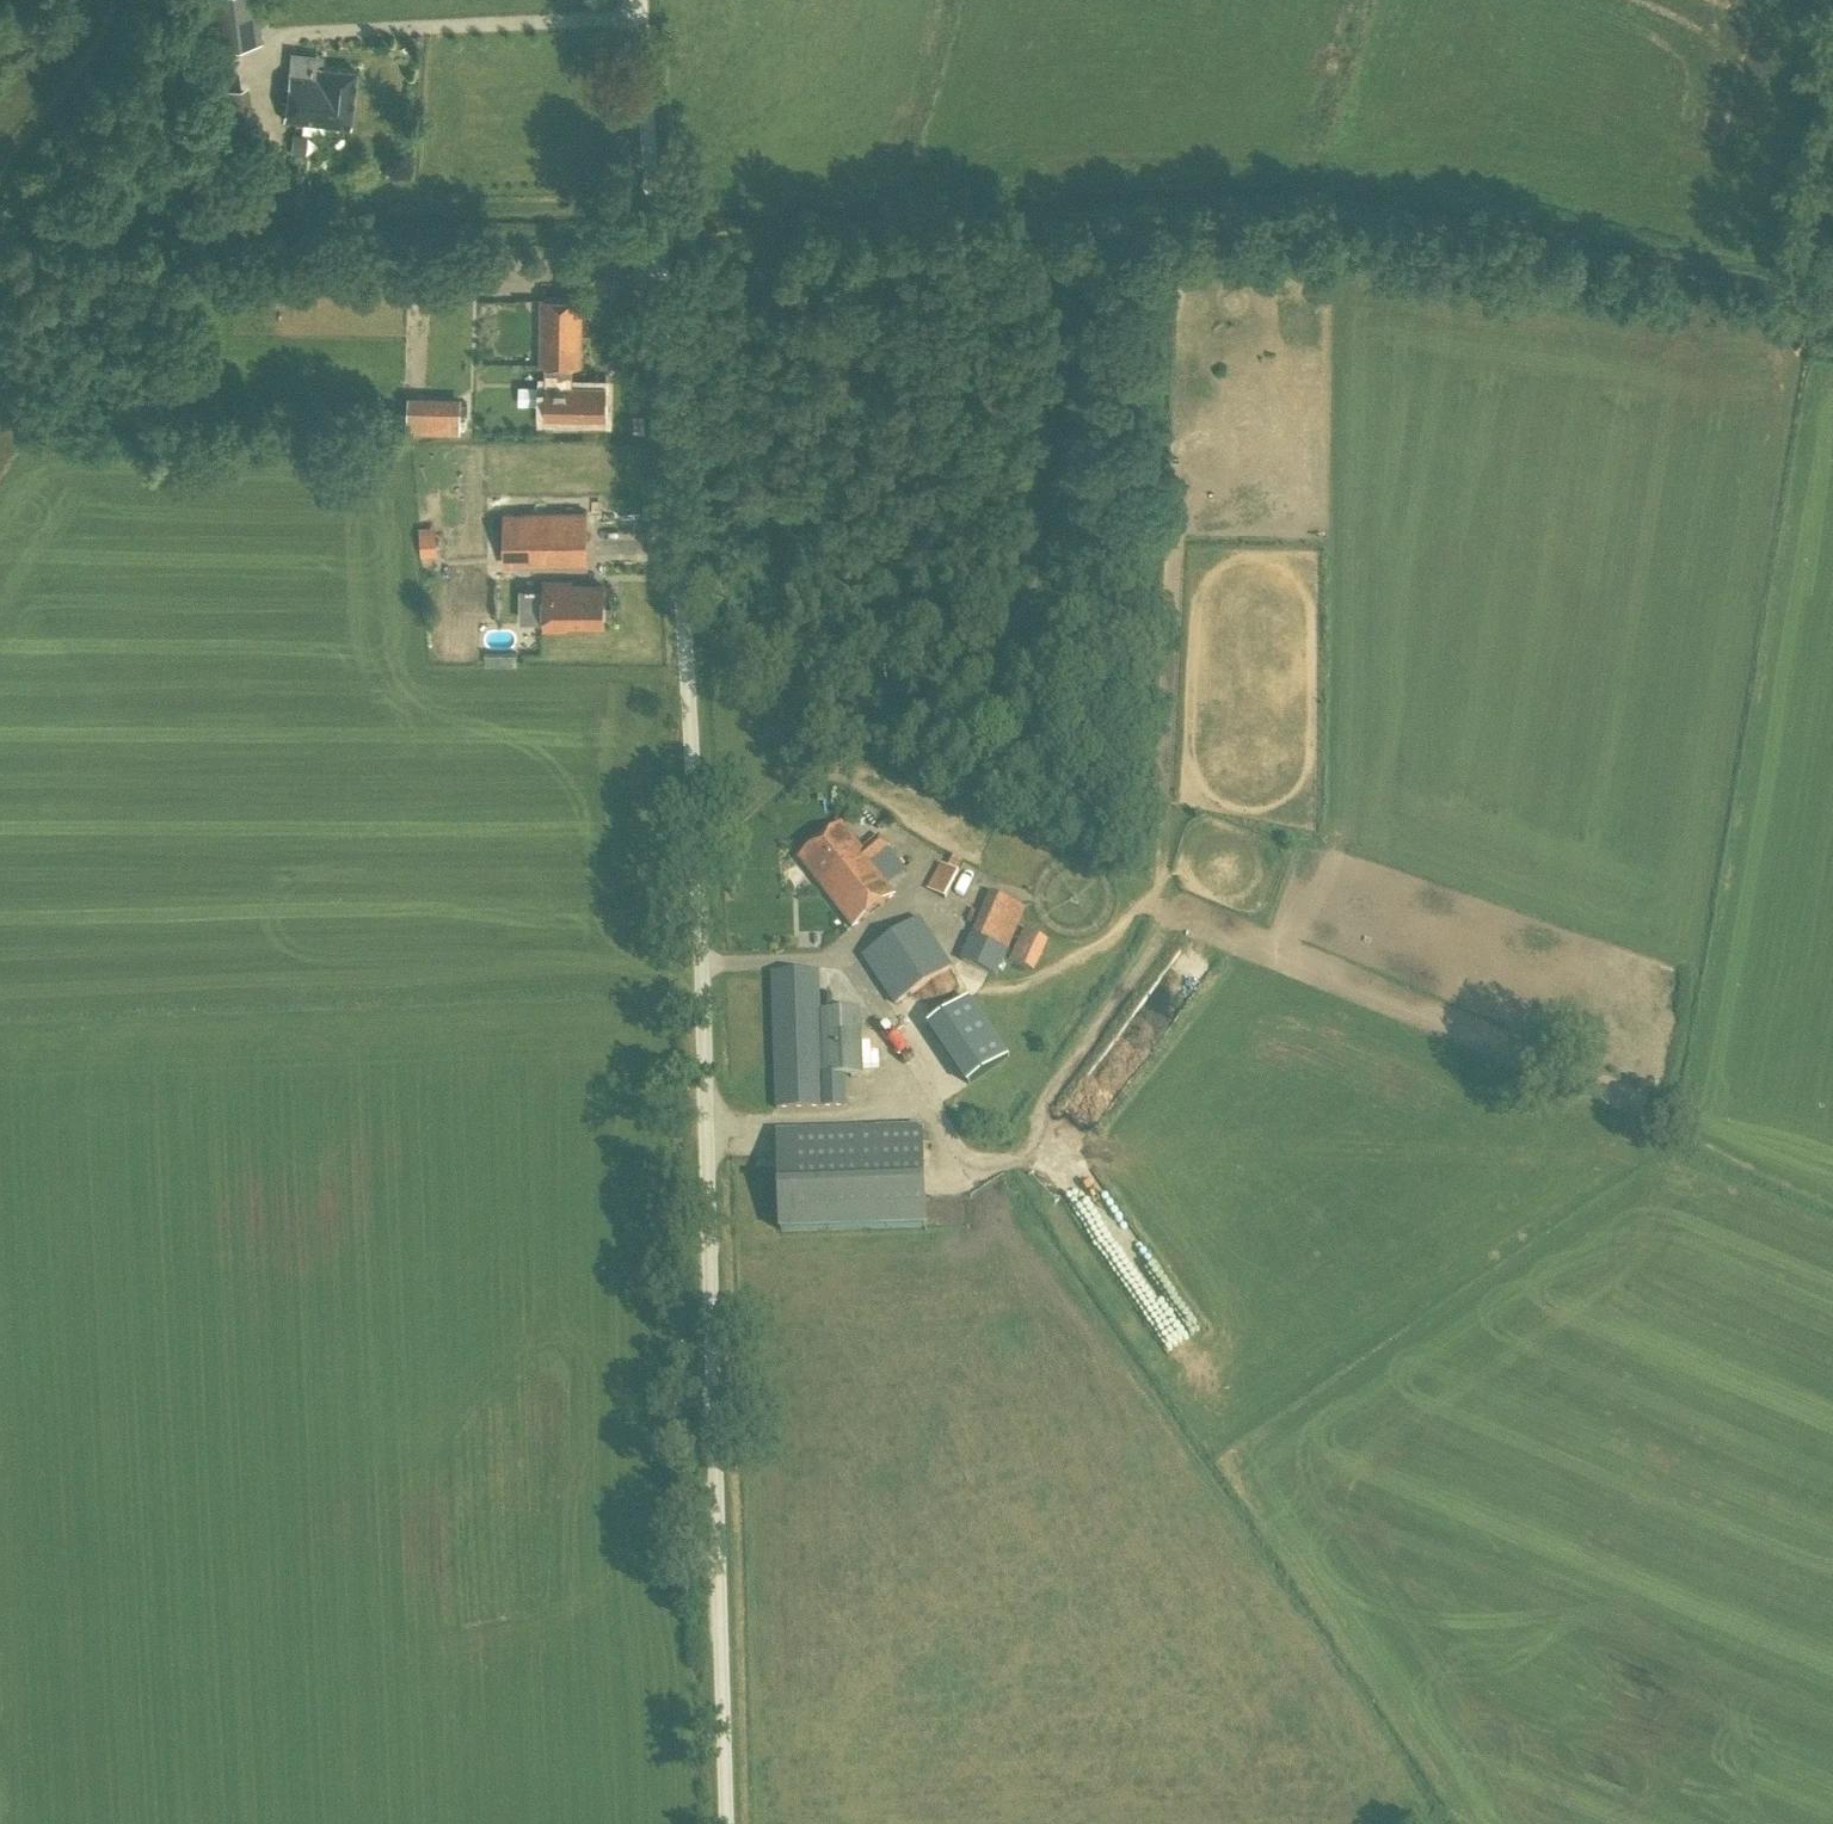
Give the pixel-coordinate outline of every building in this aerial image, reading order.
[(262,44),(256,0),(207,0),(214,50),(262,44)] [(350,128),(356,70),(315,66),(314,75),(290,72),(285,121),(350,128)] [(582,367),(583,297),(540,297),(539,366),(545,366),(545,386),(545,417),(605,419),(606,387),(572,386),(573,367),(582,367)] [(461,433),(462,398),(408,395),(408,415),(397,415),(397,437),(408,437),(409,431),(461,433)] [(547,475),(563,475),(563,461),(547,461),(547,475)] [(528,514),(527,510),(506,510),(506,535),(504,535),(505,562),(583,561),(583,535),(584,526),(598,526),(599,514),(528,514)] [(571,584),(571,582),(545,582),(545,628),(566,628),(566,624),(603,624),(603,584),(571,584)] [(861,849),(842,824),(799,857),(853,928),(896,895),(871,862),(890,847),(880,834),(861,849)] [(966,862),(954,856),(949,867),(941,863),(927,889),(946,899),(951,891),(966,862)] [(997,976),(1027,907),(990,890),(971,934),(960,959),(997,976)] [(895,1006),(955,966),(921,916),(861,956),(895,1006)] [(1035,972),(1049,940),(1024,928),(1009,959),(1035,972)] [(822,1009),(821,970),(771,972),(776,1108),(846,1107),(846,1074),(863,1074),(861,1008),(822,1009)] [(966,1000),(927,1027),(967,1086),(1006,1059),(966,1000)] [(780,1228),(926,1224),(923,1125),(777,1130),(780,1228)]
